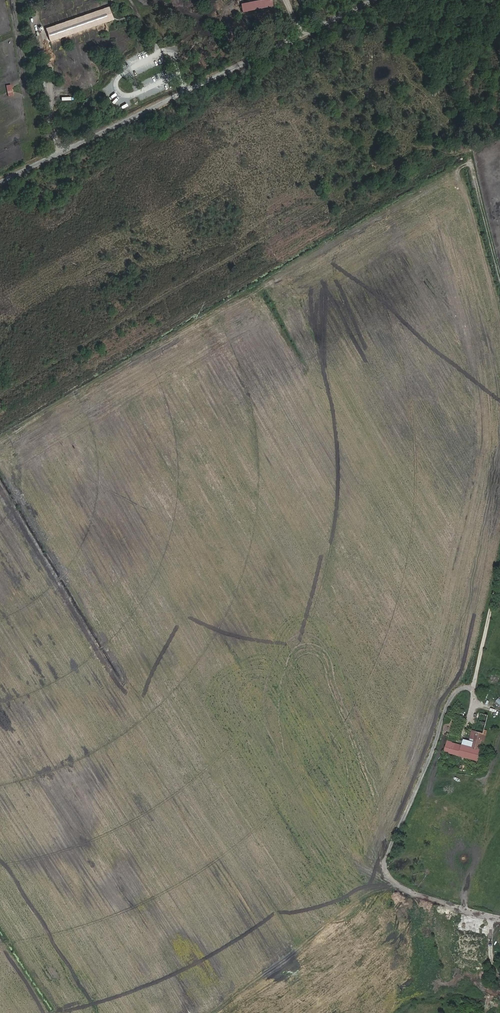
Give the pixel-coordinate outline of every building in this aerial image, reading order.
[(110,7),(46,29),(51,42),(115,21),(110,7)] [(483,695),(495,698),(499,679),(499,674),(490,671),(483,695)] [(437,749),(476,759),(481,741),(484,742),(486,731),(484,730),(488,715),(481,713),(471,749),(447,743),(453,719),(445,717),(437,749)]
